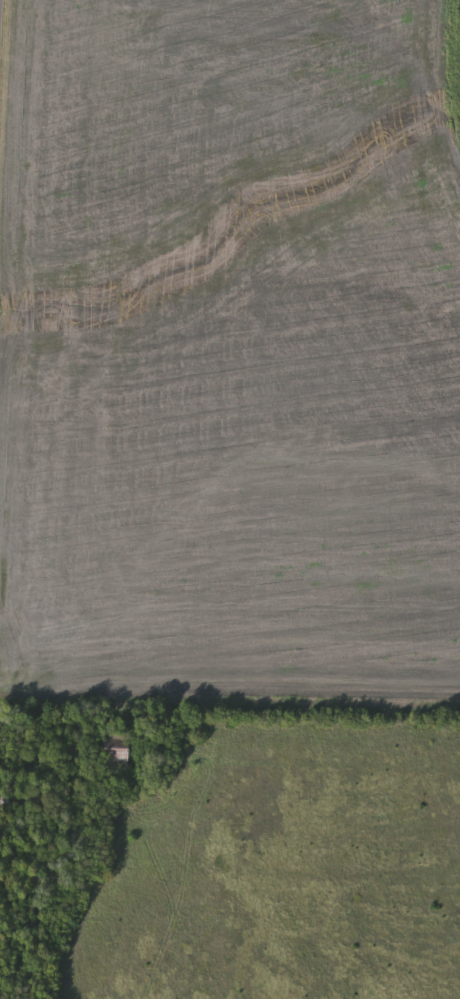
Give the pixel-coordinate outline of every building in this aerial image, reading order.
[(118,767),(103,751),(119,736),(134,752),(118,767)]
